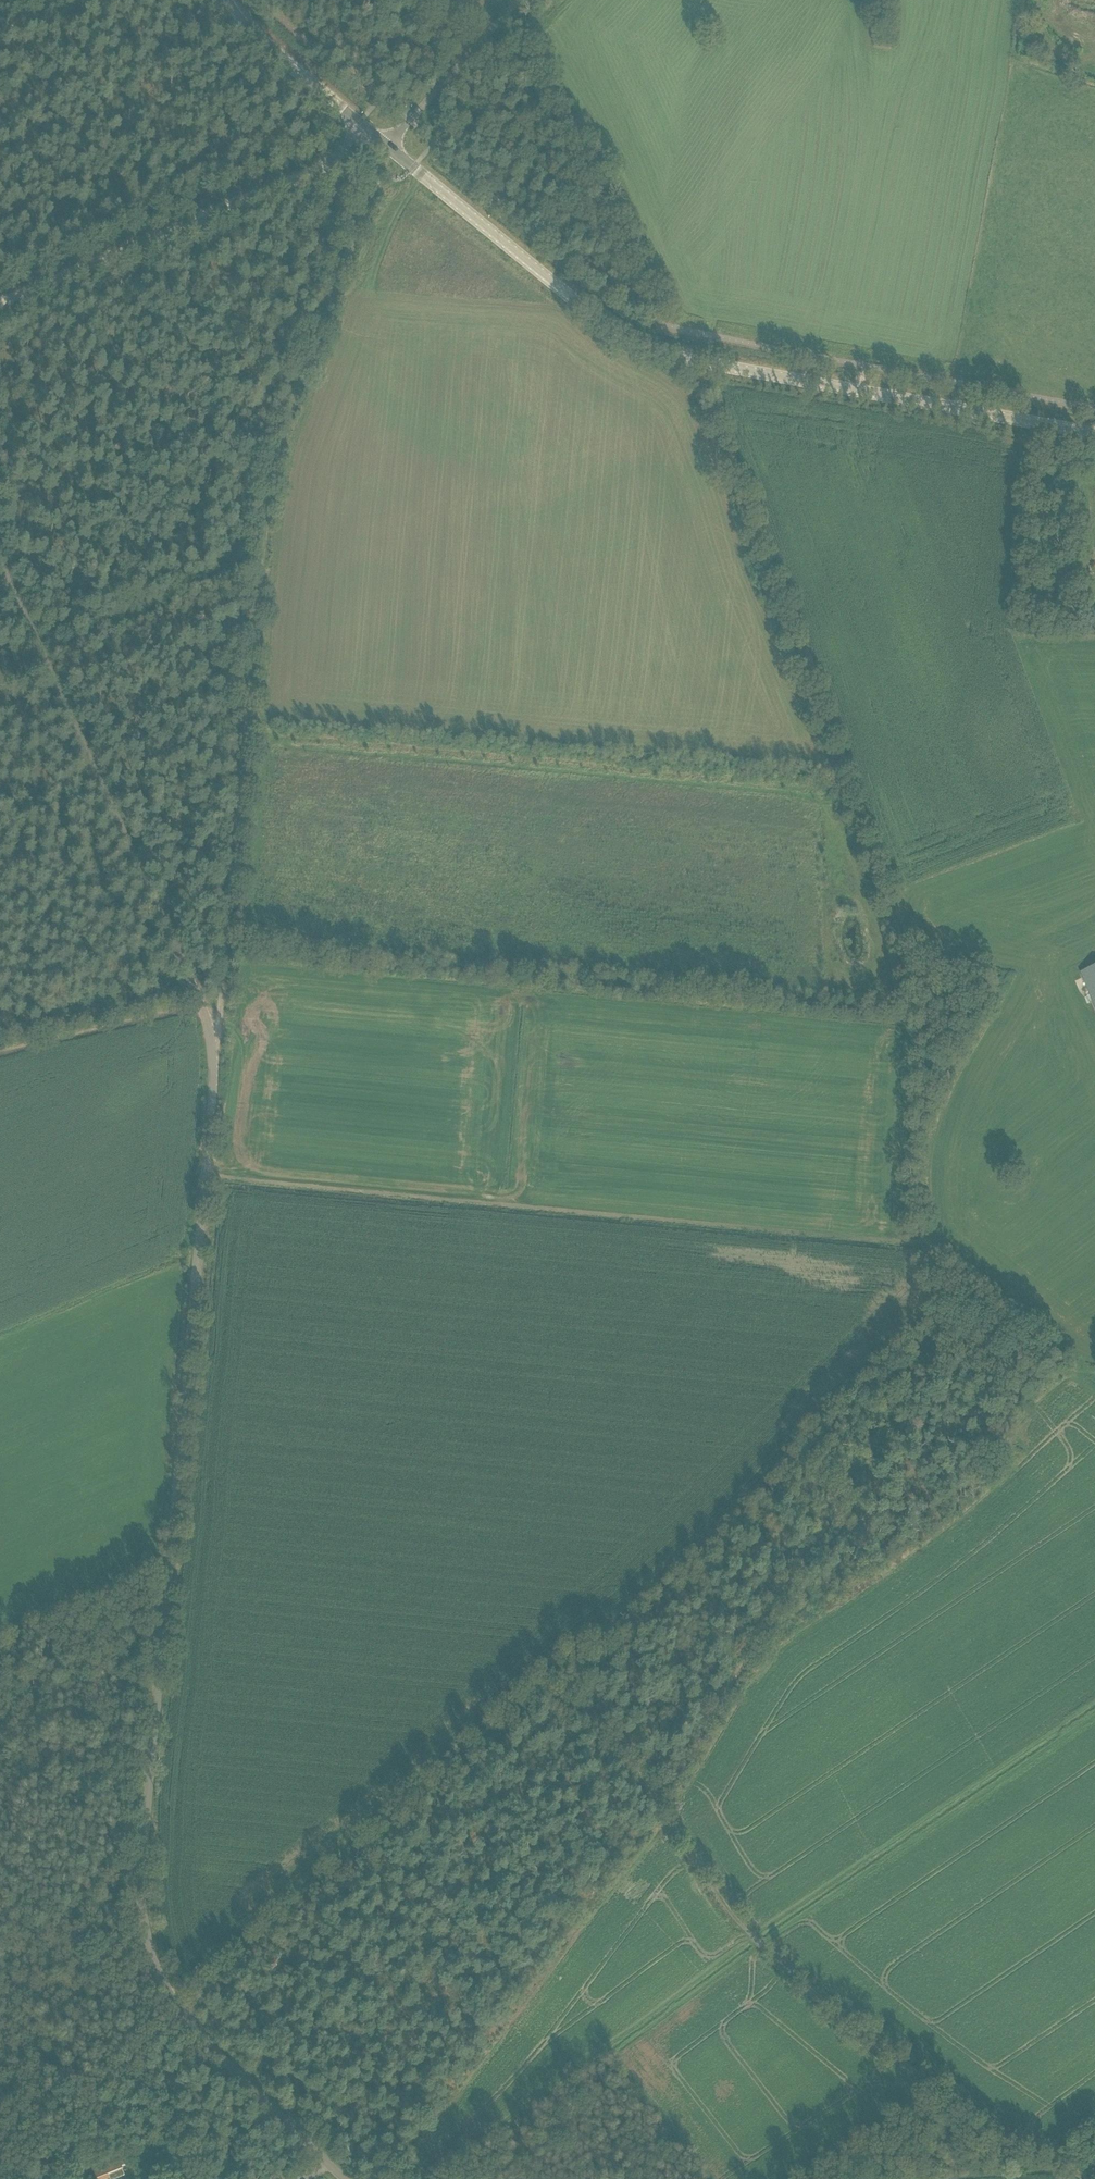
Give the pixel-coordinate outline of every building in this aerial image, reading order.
[(95,2173),(97,2178),(104,2178),(109,2177),(109,2178),(114,2178),(124,2175),(121,2167),(130,2163),(127,2157),(100,2167),(101,2170),(95,2173)]
